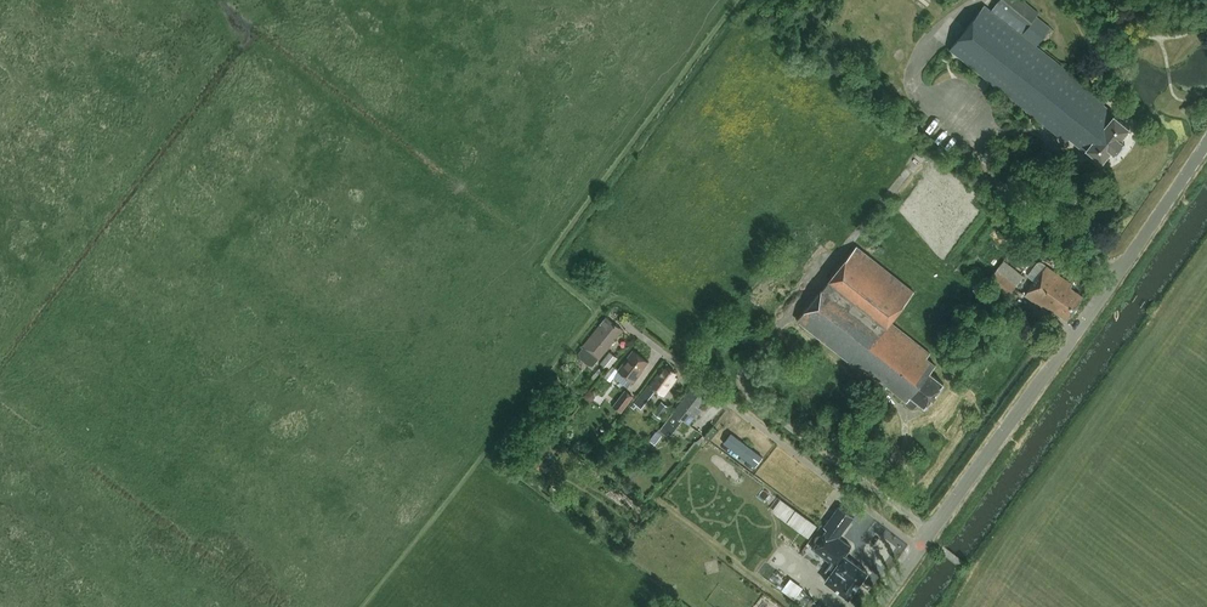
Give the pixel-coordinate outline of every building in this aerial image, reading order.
[(1022,0),(999,0),(991,11),(984,6),(949,49),(969,64),(1067,144),(1071,139),(1086,152),(1088,150),(1103,162),(1112,151),(1115,154),(1124,142),(1121,139),(1129,129),(1114,117),(1115,115),(1103,106),(1106,102),(1037,47),(1051,28),(1037,17),(1039,14),(1022,0)] [(1050,246),(1041,257),(1048,263),(1057,251),(1050,246)] [(925,407),(943,384),(930,373),(936,365),(926,357),(929,353),(889,321),(913,292),(856,247),(798,320),(866,375),(868,372),(888,388),(889,386),(909,401),(906,404),(912,409),(918,402),(925,407)] [(1002,262),(988,279),(1008,295),(1022,278),(1002,262)] [(1026,277),(1034,283),(1025,296),(1046,312),(1048,308),(1066,321),(1083,298),(1070,288),(1071,286),(1046,267),(1040,263),(1038,263),(1035,264),(1026,277)] [(583,346),(599,359),(622,329),(607,316),(583,346)] [(619,370),(613,377),(628,387),(633,381),(634,382),(640,373),(648,361),(633,350),(618,369),(619,370)] [(610,351),(601,363),(609,369),(618,358),(610,351)] [(662,367),(634,403),(641,408),(656,389),(662,393),(675,377),(672,375),(675,372),(666,366),(664,369),(662,367)] [(697,415),(702,409),(699,407),(704,400),(700,397),(702,394),(692,386),(673,411),(661,426),(661,425),(650,439),(656,443),(666,430),(671,433),(682,418),(687,422),(694,412),(697,415)] [(618,400),(613,405),(621,412),(626,406),(634,396),(633,395),(626,389),(618,400)] [(586,393),(585,395),(586,398),(588,400),(590,400),(593,400),(594,398),(595,395),(594,393),(593,391),(590,390),(588,391),(586,393)] [(663,401),(655,412),(662,417),(670,406),(663,401)] [(709,439),(717,428),(712,424),(704,435),(709,439)] [(732,432),(724,443),(755,467),(763,456),(732,432)] [(626,471),(621,477),(628,483),(633,477),(626,471)] [(787,504),(779,514),(809,536),(817,526),(787,504)] [(828,529),(814,549),(831,561),(827,565),(831,568),(829,570),(832,572),(826,580),(848,596),(868,571),(845,554),(851,545),(838,535),(853,516),(839,505),(824,525),(828,529)] [(801,591),(795,599),(803,605),(809,596),(801,591)]
